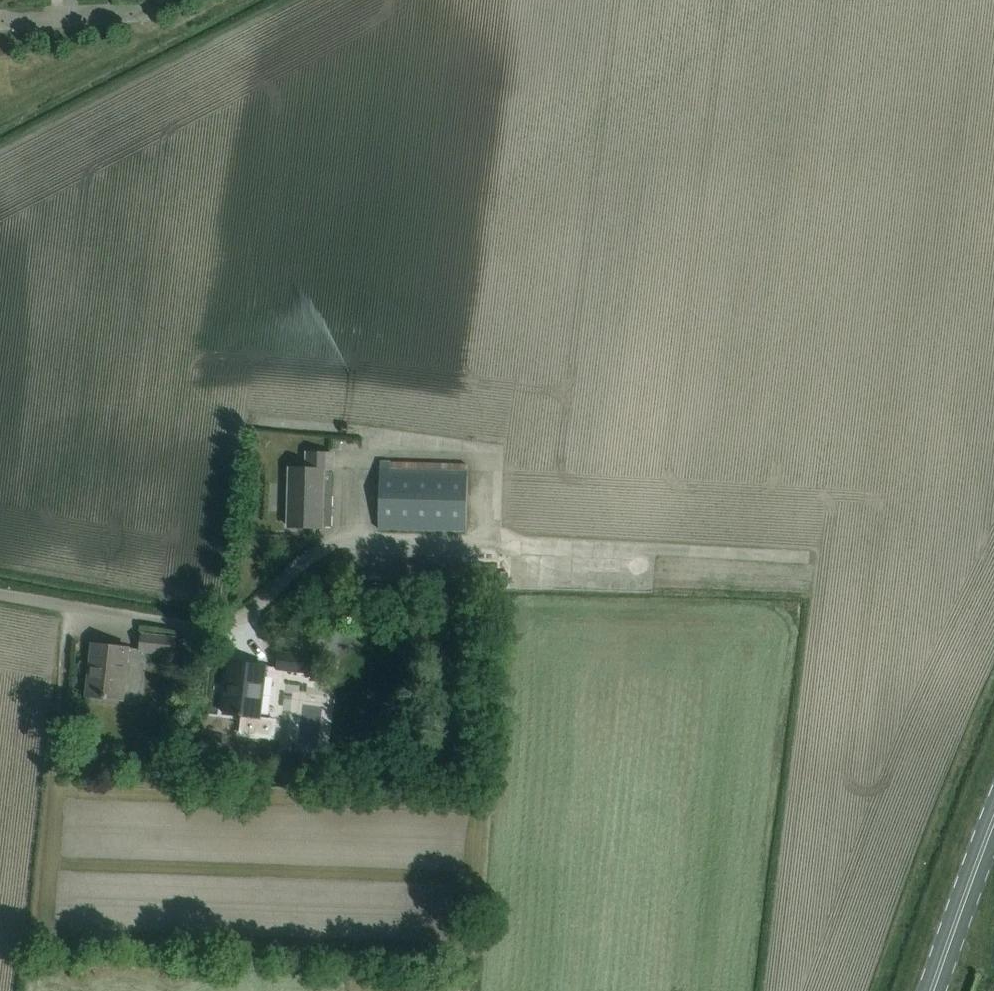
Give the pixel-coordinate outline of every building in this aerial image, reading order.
[(290,469),(288,526),(322,527),(332,527),(333,495),(323,495),(323,471),(333,471),(333,454),(307,453),(306,469),(290,469)] [(380,469),(379,469),(378,529),(466,531),(467,471),(389,469),(390,462),(380,462),(380,469)] [(142,634),(141,649),(140,650),(174,654),(176,638),(142,634)] [(123,700),(126,668),(129,648),(93,644),(87,696),(123,700)] [(279,653),(277,669),(311,673),(313,656),(279,653)] [(230,662),(227,681),(224,713),(259,718),(265,666),(230,662)]
